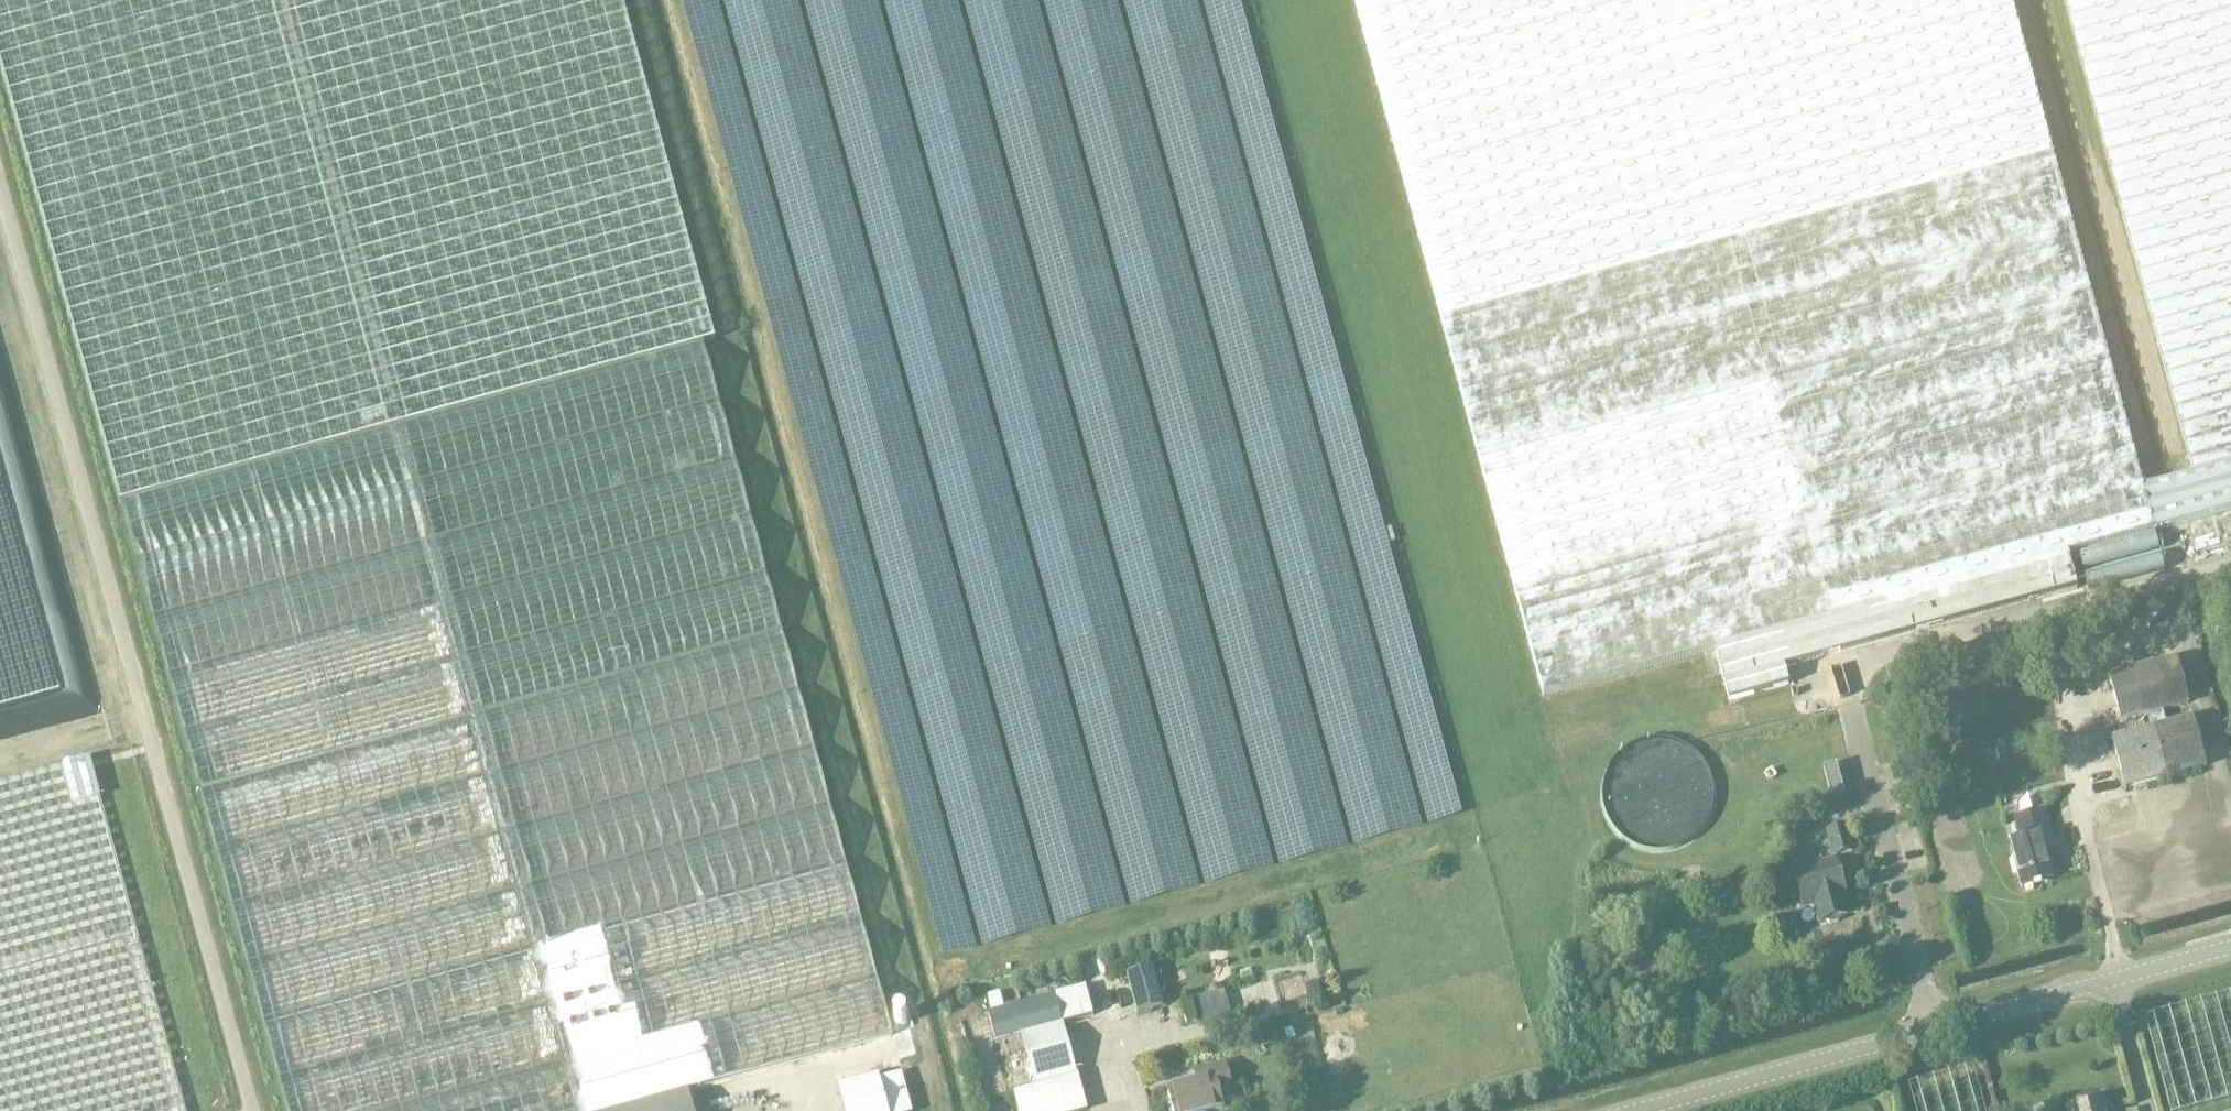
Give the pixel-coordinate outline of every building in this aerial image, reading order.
[(703,344),(715,341),(622,0),(0,0),(0,63),(120,504),(703,344)] [(2141,488),(2009,0),(1354,0),(1543,696),(1715,649),(1729,701),(1788,684),(1784,667),(2076,588),(2067,554),(2174,525),(2162,482),(2141,488)] [(2192,474),(2162,482),(2174,525),(2230,509),(2230,0),(2063,0),(2192,474)] [(120,504),(287,1110),(693,1110),(688,1090),(892,1034),(703,344),(120,504)] [(2152,727),(2166,777),(2205,767),(2192,716),(2165,723),(2162,712),(2188,706),(2174,656),(2107,674),(2123,735),(2152,727)] [(1567,749),(1565,765),(1566,781),(1570,797),(1576,811),(1586,824),(1597,835),(1610,844),(1625,850),(1641,854),(1657,854),(1673,851),(1689,846),(1704,837),(1716,825),(1726,812),(1733,797),(1737,780),(1738,764),(1735,747),(1729,731),(1721,717),(1709,704),(1696,695),(1680,687),(1664,683),(1647,683),(1631,685),(1616,690),(1602,698),(1590,708),(1580,720),(1572,734),(1567,749)] [(2125,788),(2166,777),(2152,727),(2123,735),(2111,738),(2125,788)] [(0,782),(0,1110),(184,1110),(178,1091),(87,759),(0,782)] [(1844,793),(1836,765),(1823,768),(1831,796),(1844,793)] [(2043,852),(2054,850),(2044,813),(2015,820),(2020,839),(2008,842),(2021,889),(2051,881),(2043,852)] [(1827,832),(1834,857),(1851,853),(1844,827),(1827,832)] [(1836,861),(1793,873),(1802,907),(1814,904),(1819,923),(1825,922),(1829,924),(1838,922),(1840,918),(1846,916),(1841,897),(1845,896),(1836,861)] [(1104,991),(1127,990),(1127,979),(1103,980),(1104,991)] [(1084,982),(1053,990),(1062,1025),(1093,1017),(1084,982)] [(1157,1004),(1156,990),(1133,991),(1134,1005),(1157,1004)] [(1052,994),(987,1012),(995,1044),(1020,1037),(1061,1025),(1052,994)] [(1191,1001),(1181,1004),(1186,1024),(1197,1021),(1191,1001)] [(1020,1037),(1033,1081),(1035,1089),(1012,1095),(1017,1110),(1084,1110),(1086,1110),(1061,1025),(1020,1037)] [(1007,1084),(1030,1078),(1020,1045),(998,1051),(1007,1084)] [(1219,1093),(1232,1089),(1225,1064),(1194,1072),(1197,1083),(1168,1091),(1173,1110),(1211,1110),(1223,1108),(1219,1093)] [(879,1079),(878,1075),(837,1086),(844,1110),(911,1110),(901,1073),(879,1079)] [(2099,1102),(2070,1110),(2102,1110),(2099,1102)]
